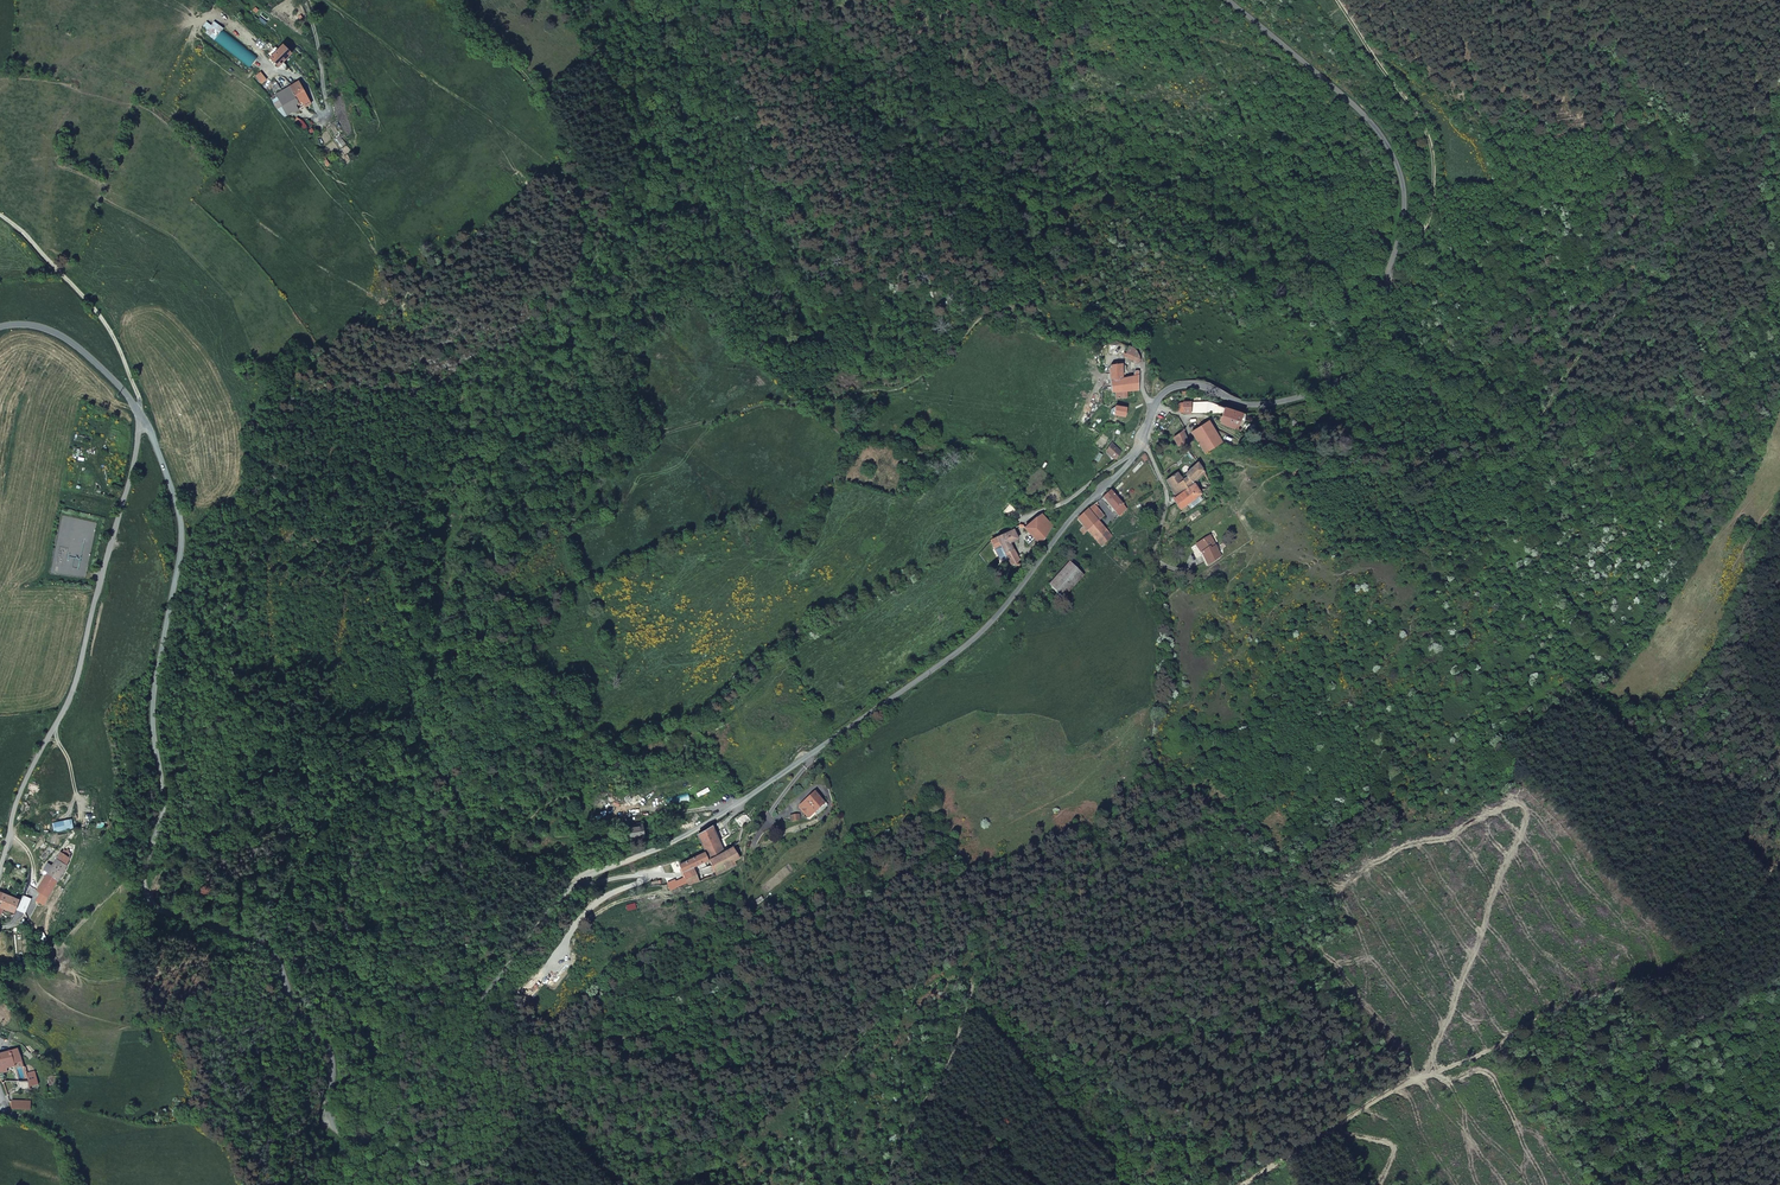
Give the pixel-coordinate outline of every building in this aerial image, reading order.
[(294,55),(285,46),(272,59),(281,68),(294,55)] [(280,102),(275,104),(286,118),(301,110),(299,107),(304,104),(305,107),(311,103),(309,100),(312,98),(309,94),(306,95),(299,82),(298,83),(296,81),(294,83),(295,85),(276,96),(280,102)] [(322,114),(315,107),(313,108),(320,116),(322,114)] [(1131,347),(1130,346),(1127,353),(1125,352),(1124,355),(1125,356),(1125,357),(1137,361),(1140,361),(1142,360),(1142,357),(1137,350),(1134,348),(1131,347)] [(1138,389),(1141,370),(1138,369),(1137,370),(1136,375),(1126,376),(1126,375),(1123,375),(1123,369),(1127,369),(1127,365),(1122,365),(1122,363),(1114,363),(1111,367),(1114,391),(1117,391),(1138,389)] [(1183,412),(1192,412),(1192,402),(1184,401),(1183,402),(1181,402),(1179,403),(1178,405),(1178,408),(1179,410),(1181,411),(1183,411),(1183,412)] [(1208,413),(1222,417),(1224,408),(1208,402),(1192,402),(1192,412),(1208,413)] [(1116,415),(1128,416),(1127,406),(1117,405),(1116,406),(1116,415)] [(1224,408),(1222,417),(1221,421),(1228,427),(1233,428),(1237,430),(1241,414),(1224,408)] [(1208,457),(1213,457),(1222,453),(1218,446),(1221,443),(1214,430),(1209,422),(1207,422),(1205,419),(1199,418),(1194,417),(1196,420),(1190,423),(1196,432),(1194,433),(1197,439),(1192,441),(1196,450),(1203,447),(1208,457)] [(1180,447),(1186,441),(1188,441),(1183,430),(1174,437),(1180,447)] [(1109,449),(1108,449),(1117,458),(1124,451),(1114,441),(1109,449)] [(1182,507),(1205,490),(1212,485),(1207,477),(1197,486),(1192,480),(1203,469),(1196,459),(1191,465),(1193,467),(1187,473),(1188,475),(1184,479),(1178,471),(1168,478),(1173,487),(1174,497),(1182,507)] [(1212,485),(1205,490),(1213,500),(1218,496),(1212,485)] [(1103,496),(1121,514),(1121,513),(1128,507),(1111,489),(1103,496)] [(1097,539),(1107,530),(1099,520),(1106,515),(1096,502),(1078,517),(1085,524),(1088,530),(1097,539)] [(1036,535),(1043,541),(1055,523),(1043,512),(1037,515),(1024,524),(1031,530),(1036,535)] [(1088,530),(1085,524),(1080,527),(1085,532),(1088,530)] [(992,540),(994,546),(1000,543),(1002,546),(1009,559),(1012,566),(1021,561),(1011,543),(1019,539),(1015,530),(992,540)] [(1036,535),(1031,530),(1027,533),(1032,538),(1036,535)] [(1112,537),(1107,530),(1097,539),(1102,546),(1112,537)] [(1195,544),(1196,546),(1207,565),(1221,556),(1209,536),(1210,536),(1208,532),(1204,534),(1206,538),(1195,544)] [(1009,559),(1002,546),(995,549),(1002,562),(1009,559)] [(1067,597),(1086,574),(1072,561),(1052,585),(1067,597)] [(827,802),(816,791),(806,800),(817,811),(827,802)] [(753,820),(747,808),(743,810),(744,812),(733,819),(739,830),(752,822),(753,820)] [(628,825),(630,838),(646,835),(644,823),(628,825)] [(704,843),(711,859),(726,852),(713,825),(699,833),(704,843)] [(732,846),(736,848),(740,833),(735,832),(732,846)] [(711,859),(717,873),(734,865),(736,863),(735,861),(737,860),(740,856),(736,848),(726,852),(711,859)] [(73,858),(73,856),(59,850),(39,890),(43,892),(39,901),(48,906),(73,858)] [(682,866),(684,871),(691,868),(709,860),(706,853),(705,853),(704,852),(677,864),(679,868),(682,866)] [(691,868),(684,871),(687,877),(694,874),(691,868)] [(17,913),(21,899),(0,891),(0,908),(0,907),(17,913)] [(12,1075),(11,1072),(27,1067),(20,1053),(0,1059),(0,1079),(12,1075)] [(38,1076),(31,1077),(35,1088),(43,1088),(38,1076)] [(35,1088),(31,1077),(24,1078),(24,1088),(35,1088)] [(48,1095),(59,1096),(61,1079),(49,1078),(48,1095)]
